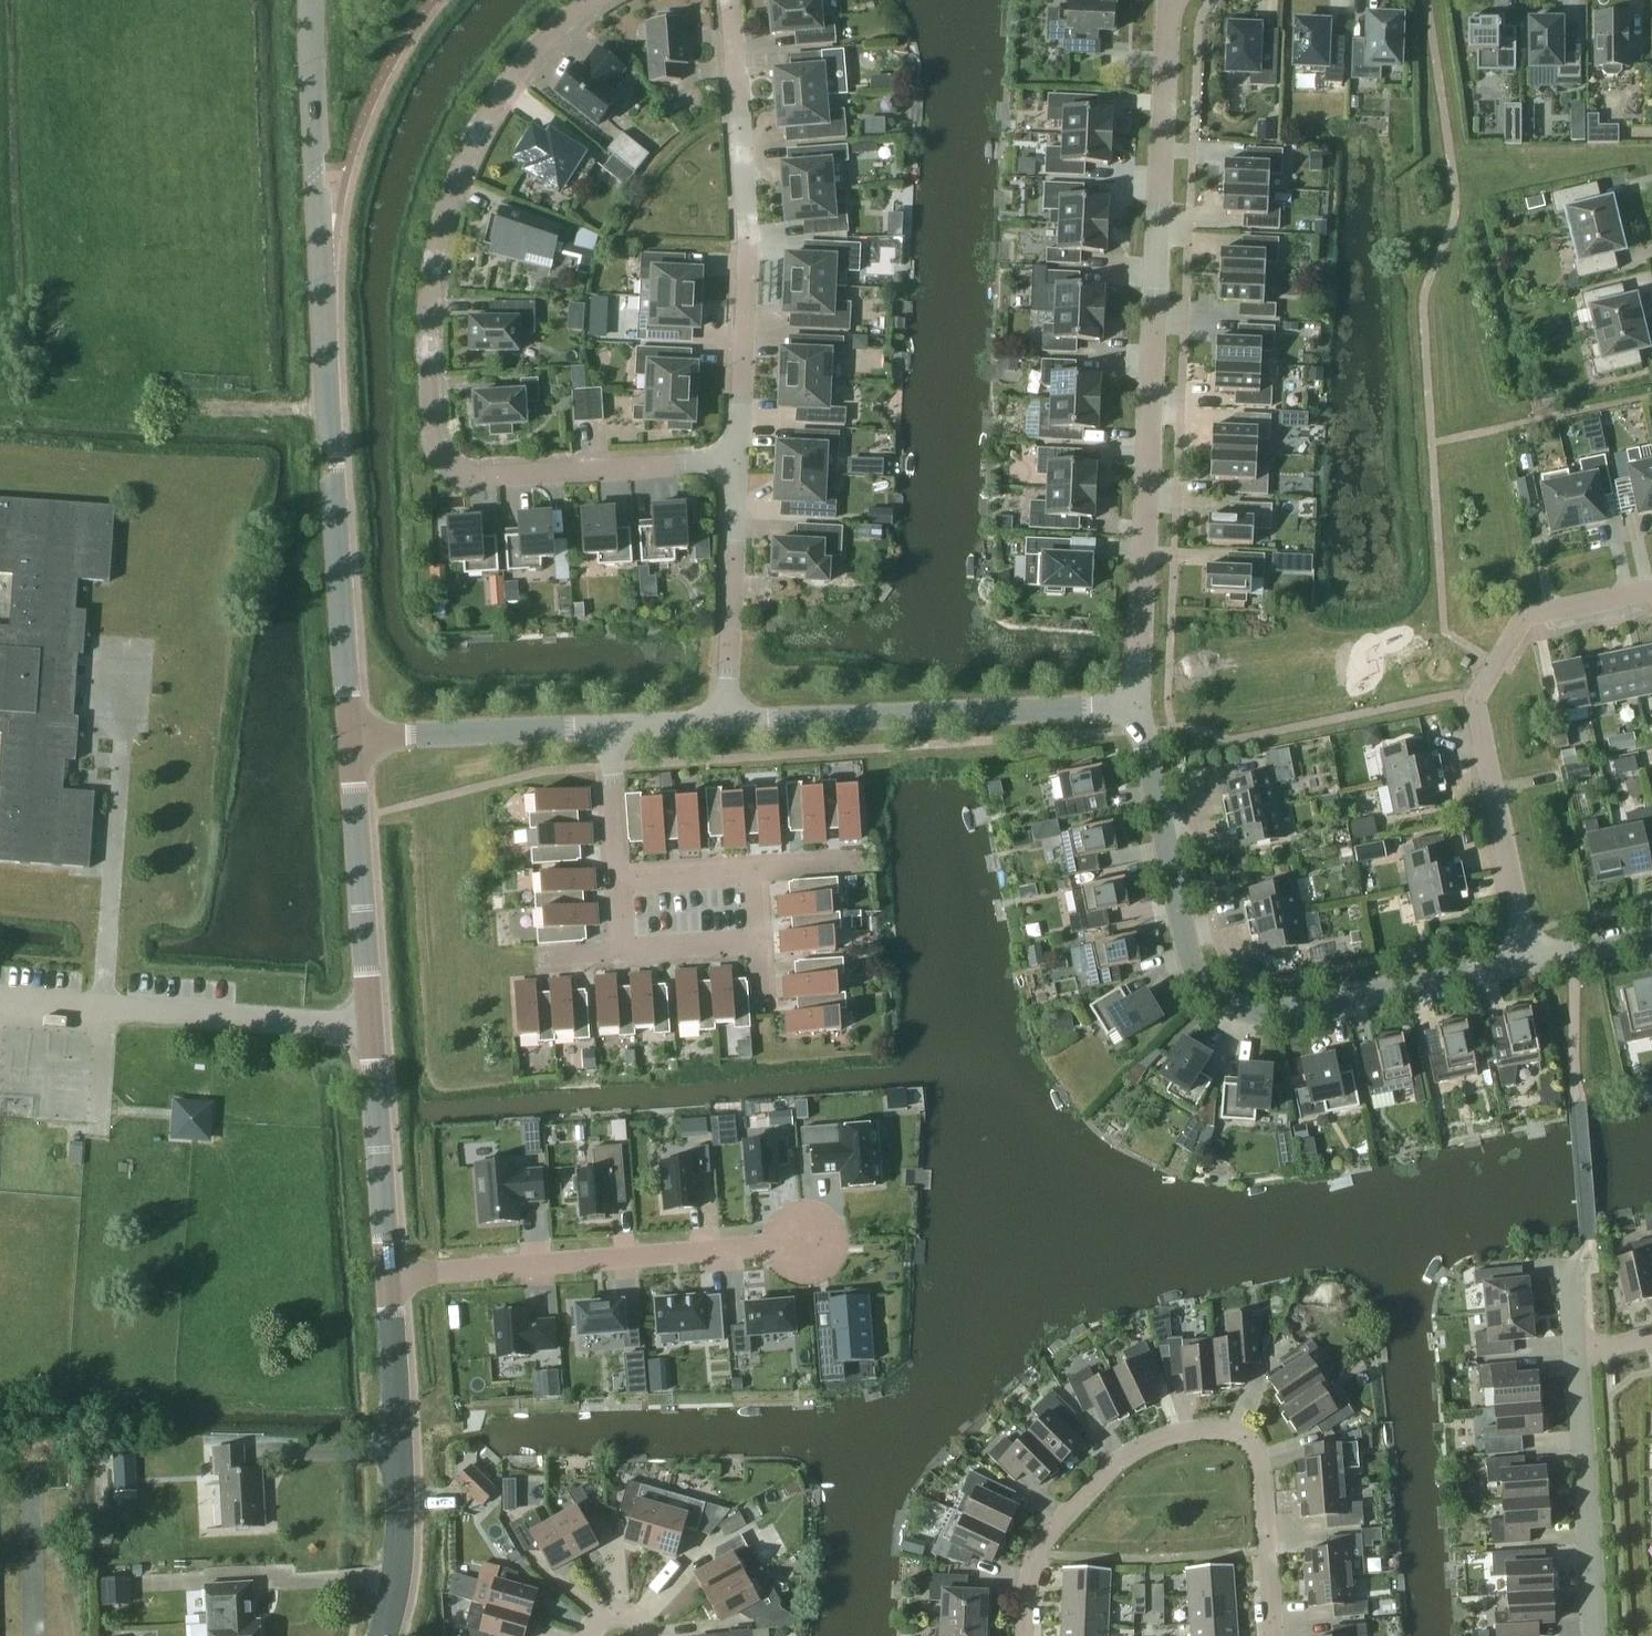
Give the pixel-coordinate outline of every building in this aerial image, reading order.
[(769,1),(772,33),(802,31),(803,45),(835,42),(833,16),(821,17),(820,0),(783,0),(769,1)] [(1067,11),(1050,10),(1049,38),(1066,39),(1065,51),(1098,52),(1098,39),(1095,39),(1096,30),(1114,31),(1115,0),(1067,0),(1067,11)] [(673,18),(672,13),(659,14),(659,19),(650,20),(653,55),(650,55),(652,82),(681,80),(680,64),(688,64),(687,44),(684,44),(682,17),(673,18)] [(1559,19),(1559,14),(1543,14),(1543,19),(1529,19),(1529,67),(1555,67),(1555,85),(1580,85),(1580,52),(1561,52),(1561,19),(1559,19)] [(1627,15),(1596,14),(1596,66),(1603,66),(1603,71),(1607,74),(1612,74),(1617,74),(1620,71),(1621,66),(1628,66),(1627,15)] [(1401,16),(1369,15),(1368,45),(1354,44),(1352,77),(1379,78),(1380,64),(1399,65),(1400,48),(1405,48),(1405,34),(1400,34),(1401,16)] [(1504,27),(1504,15),(1472,15),(1472,21),(1467,21),(1468,51),(1476,51),(1477,71),(1515,71),(1515,27),(1504,27)] [(1324,18),(1310,17),(1310,21),(1296,20),(1295,41),(1293,41),(1292,62),(1294,62),(1294,65),(1310,66),(1310,72),(1325,72),(1324,83),(1342,83),(1343,52),(1327,51),(1328,22),(1324,21),(1324,18)] [(1247,20),(1224,20),(1223,43),(1227,43),(1227,46),(1228,46),(1226,72),(1251,73),(1250,84),(1275,85),(1276,50),(1259,49),(1260,25),(1247,25),(1247,20)] [(623,68),(598,48),(581,70),(577,67),(557,92),(597,125),(604,116),(608,120),(618,108),(613,104),(618,99),(606,90),(623,68)] [(777,99),(825,95),(823,79),(836,78),(834,51),(801,54),(802,68),(775,70),(777,99)] [(871,89),(892,88),(891,75),(870,76),(871,89)] [(1064,134),(1109,136),(1111,107),(1110,107),(1109,110),(1082,108),(1083,95),(1048,94),(1048,108),(1065,109),(1064,134)] [(825,95),(777,99),(779,128),(807,125),(808,139),(846,136),(843,110),(826,111),(825,95)] [(1521,144),(1521,104),(1504,104),(1504,144),(1521,144)] [(1598,125),(1598,114),(1587,114),(1587,143),(1618,143),(1618,125),(1598,125)] [(1274,122),(1257,122),(1257,140),(1274,141),(1274,122)] [(1585,141),(1585,127),(1571,127),(1571,141),(1585,141)] [(546,138),(533,130),(532,131),(529,133),(525,138),(521,143),(519,148),(518,151),(517,155),(516,157),(529,165),(526,171),(554,188),(559,179),(578,191),(596,162),(550,132),(546,138)] [(649,154),(621,132),(608,149),(635,171),(649,154)] [(1109,136),(1064,134),(1064,148),(1046,147),(1045,174),(1079,175),(1080,162),(1107,163),(1107,165),(1108,165),(1109,136)] [(832,189),(832,190),(844,189),(842,160),(847,160),(846,145),(808,148),(809,162),(782,164),(784,193),(832,189)] [(1224,160),(1223,186),(1268,189),(1269,174),(1281,174),(1282,149),(1254,148),(1253,161),(1224,160)] [(635,173),(613,155),(603,167),(625,185),(635,173)] [(1060,223),(1105,225),(1107,196),(1106,196),(1106,198),(1078,197),(1079,184),(1044,182),(1043,209),(1061,210),(1060,223)] [(1573,235),(1616,224),(1610,198),(1601,201),(1596,182),(1550,194),(1555,213),(1567,210),(1573,235)] [(1268,189),(1223,186),(1222,213),(1251,214),(1250,228),(1279,229),(1279,215),(1267,215),(1268,189)] [(832,189),(784,193),(787,222),(814,220),(815,233),(848,231),(846,204),(833,205),(832,190),(832,189)] [(1546,206),(1543,195),(1525,199),(1528,211),(1546,206)] [(589,275),(599,236),(579,227),(574,247),(553,241),(557,227),(500,206),(498,215),(491,213),(483,244),(490,246),(489,253),(491,254),(493,246),(547,260),(550,249),(579,256),(575,271),(589,275)] [(1105,225),(1060,223),(1059,249),(1047,248),(1046,262),(1075,264),(1076,251),(1103,252),(1103,254),(1104,254),(1105,225)] [(1616,224),(1573,235),(1579,259),(1572,261),(1577,279),(1618,268),(1614,252),(1623,250),(1616,224)] [(1219,275),(1264,277),(1265,262),(1277,263),(1278,238),(1250,236),(1249,249),(1220,248),(1219,275)] [(786,284),(833,286),(845,286),(846,270),(858,271),(859,258),(860,244),(815,242),(814,256),(787,255),(786,284)] [(640,296),(699,299),(701,270),(674,269),(674,255),(642,253),(640,296)] [(1056,311),(1101,313),(1103,284),(1102,284),(1102,287),(1074,285),(1075,272),(1046,271),(1044,297),(1057,298),(1056,311)] [(1264,277),(1219,275),(1218,302),(1247,303),(1246,316),(1275,317),(1275,304),(1263,303),(1264,277)] [(833,286),(786,284),(784,313),(811,314),(811,328),(849,329),(850,303),(833,302),(833,286)] [(1597,333),(1640,322),(1634,296),(1625,298),(1622,284),(1581,294),(1584,310),(1591,308),(1597,333)] [(699,299),(640,296),(638,339),(670,340),(671,326),(698,328),(699,299)] [(534,303),(501,303),(501,318),(471,318),(471,350),(518,350),(518,332),(534,332),(534,303)] [(608,310),(588,309),(587,333),(607,333),(608,310)] [(1101,313),(1056,311),(1056,324),(1043,324),(1042,351),(1071,352),(1072,339),(1099,340),(1099,342),(1100,342),(1101,313)] [(904,318),(892,317),(891,328),(904,328),(904,318)] [(1640,322),(1597,333),(1603,357),(1591,360),(1595,375),(1641,364),(1638,350),(1647,348),(1640,322)] [(1215,363),(1260,365),(1261,351),(1273,351),(1274,326),(1246,325),(1245,338),(1216,337),(1215,363)] [(781,378),(829,380),(830,352),(842,353),(843,338),(810,336),(810,350),(782,349),(781,378)] [(647,391),(695,393),(696,364),(669,363),(670,349),(637,348),(636,374),(648,375),(647,391)] [(1018,356),(999,354),(998,369),(1017,370),(1018,356)] [(1052,400),(1097,402),(1099,373),(1098,373),(1098,375),(1070,374),(1071,361),(1042,360),(1041,383),(1044,386),(1053,387),(1052,400)] [(1260,365),(1215,363),(1214,390),(1243,392),(1242,405),(1271,406),(1272,381),(1260,380),(1260,365)] [(1324,368),(1309,368),(1308,381),(1323,381),(1324,368)] [(575,421),(588,420),(586,390),(586,377),(576,377),(576,390),(573,391),(575,421)] [(828,408),(829,380),(781,378),(780,407),(807,408),(806,422),(844,423),(845,409),(828,408)] [(538,401),(537,379),(522,380),(522,391),(474,393),(476,426),(491,425),(491,435),(512,433),(511,424),(526,423),(525,402),(538,401)] [(586,390),(588,420),(603,419),(601,389),(586,390)] [(695,393),(647,391),(647,407),(634,406),(634,419),(676,421),(675,429),(674,429),(674,430),(691,431),(692,422),(694,422),(695,393)] [(1096,431),(1097,402),(1052,400),(1052,413),(1026,412),(1025,439),(1067,440),(1068,427),(1095,429),(1095,431),(1096,431)] [(1211,452),(1256,454),(1257,439),(1269,440),(1270,415),(1242,413),(1241,426),(1213,425),(1211,452)] [(1279,413),(1278,428),(1290,429),(1291,414),(1279,413)] [(1591,452),(1606,449),(1599,418),(1580,422),(1583,441),(1589,440),(1591,452)] [(777,472),(824,474),(826,446),(838,447),(839,432),(806,430),(805,444),(778,443),(777,472)] [(1049,488),(1094,490),(1095,461),(1094,461),(1094,464),(1066,462),(1067,449),(1038,448),(1037,475),(1049,475),(1049,488)] [(1641,460),(1639,448),(1626,451),(1639,514),(1651,511),(1651,458),(1641,460)] [(1256,454),(1211,452),(1210,479),(1239,480),(1238,493),(1267,494),(1268,469),(1256,469),(1256,454)] [(1568,475),(1579,526),(1605,521),(1599,491),(1611,488),(1604,455),(1579,460),(1581,472),(1569,475),(1568,475)] [(866,461),(865,476),(882,477),(882,462),(866,461)] [(1568,475),(1569,475),(1568,470),(1540,475),(1552,532),(1579,526),(1568,475)] [(824,490),(824,474),(777,472),(775,501),(802,502),(802,516),(835,518),(836,491),(824,490)] [(1535,501),(1530,477),(1517,480),(1522,504),(1535,501)] [(1094,490),(1049,488),(1048,502),(1030,501),(1029,528),(1063,529),(1064,516),(1091,517),(1091,519),(1092,519),(1094,490)] [(90,868),(95,792),(63,790),(65,759),(76,760),(79,717),(73,716),(78,654),(83,654),(86,611),(75,610),(78,579),(110,581),(115,506),(0,498),(0,574),(13,574),(10,627),(0,626),(0,733),(3,733),(0,765),(0,862),(90,868)] [(1272,504),(1238,503),(1237,516),(1209,514),(1207,542),(1252,544),(1253,528),(1271,529),(1272,504)] [(685,512),(685,504),(652,506),(654,526),(639,527),(641,563),(675,560),(675,550),(688,549),(686,527),(693,527),(692,511),(685,512)] [(891,524),(892,508),(868,507),(868,523),(891,524)] [(615,529),(614,509),(581,511),(584,555),(597,555),(598,565),(632,563),(630,528),(615,529)] [(554,557),(551,513),(519,515),(520,535),(505,536),(507,571),(542,569),(541,558),(554,557)] [(482,537),(480,517),(448,519),(448,527),(442,527),(443,543),(449,542),(451,564),(463,563),(464,574),(499,571),(496,536),(482,537)] [(842,527),(804,525),(804,541),(773,540),(772,572),(807,574),(807,580),(828,581),(829,560),(823,560),(823,555),(840,556),(842,527)] [(696,560),(710,559),(709,537),(695,538),(696,560)] [(1089,589),(1091,557),(1071,556),(1071,540),(1061,540),(1026,538),(1026,555),(1024,586),(1037,586),(1047,587),(1047,592),(1062,592),(1062,587),(1089,589)] [(1264,554),(1236,553),(1235,566),(1206,565),(1205,592),(1230,593),(1230,600),(1245,601),(1245,594),(1250,594),(1251,579),(1263,579),(1264,554)] [(1312,573),(1313,555),(1272,554),(1272,572),(1312,573)] [(649,566),(639,567),(640,577),(650,576),(649,566)] [(502,577),(491,578),(493,605),(504,605),(502,577)] [(515,582),(504,582),(505,600),(516,600),(515,582)] [(585,616),(584,603),(574,603),(575,616),(585,616)] [(1630,651),(1639,697),(1651,694),(1651,646),(1630,651)] [(1614,702),(1639,697),(1630,651),(1604,656),(1614,702)] [(1614,702),(1604,656),(1578,661),(1588,707),(1614,702)] [(1562,713),(1588,707),(1578,661),(1553,666),(1562,713)] [(1568,745),(1562,716),(1549,719),(1555,748),(1568,745)] [(1620,735),(1623,750),(1636,747),(1633,733),(1620,735)] [(1623,750),(1620,735),(1607,738),(1610,752),(1623,750)] [(1382,750),(1389,781),(1443,770),(1440,755),(1429,758),(1426,741),(1382,750)] [(1222,801),(1225,816),(1279,805),(1274,783),(1295,779),(1288,748),(1266,752),(1271,773),(1228,782),(1232,799),(1222,801)] [(1577,762),(1574,749),(1561,752),(1563,765),(1577,762)] [(1093,767),(1091,761),(1071,767),(1072,771),(1057,775),(1057,776),(1058,776),(1063,800),(1054,802),(1057,819),(1086,813),(1083,798),(1104,793),(1104,794),(1106,794),(1105,790),(1112,787),(1105,768),(1101,769),(1100,767),(1102,767),(1101,765),(1093,767)] [(1590,775),(1587,762),(1560,768),(1563,781),(1590,775)] [(1443,770),(1389,781),(1396,813),(1439,804),(1436,787),(1446,785),(1443,770)] [(672,787),(671,773),(661,774),(662,787),(672,787)] [(823,788),(825,826),(839,825),(840,839),(861,838),(858,785),(836,787),(836,782),(837,781),(837,780),(821,781),(821,788),(823,788)] [(823,788),(821,788),(801,789),(801,784),(802,784),(802,782),(786,783),(789,829),(804,828),(805,842),(826,840),(825,826),(823,788)] [(743,793),(745,832),(758,831),(759,845),(781,843),(777,791),(756,793),(756,787),(757,787),(756,785),(740,787),(741,793),(743,793)] [(743,793),(741,793),(721,795),(721,789),(722,789),(722,788),(705,789),(709,834),(723,833),(724,847),(746,846),(745,832),(743,793)] [(537,827),(575,825),(574,811),(588,810),(587,789),(534,792),(536,814),(530,814),(530,813),(529,813),(530,829),(537,829),(537,827)] [(662,799),(665,837),(678,836),(679,851),(701,849),(697,797),(676,798),(675,793),(676,792),(676,791),(660,792),(661,799),(662,799)] [(662,799),(661,799),(641,800),(640,795),(642,795),(641,793),(625,794),(628,840),(643,839),(644,853),(666,851),(665,837),(662,799)] [(1340,805),(1337,793),(1320,797),(1323,808),(1340,805)] [(1285,837),(1279,805),(1225,816),(1228,831),(1238,829),(1242,846),(1285,837)] [(1650,808),(1625,813),(1629,828),(1614,831),(1623,876),(1650,870),(1644,843),(1651,842),(1651,819),(1650,808)] [(1376,834),(1373,817),(1350,821),(1354,839),(1376,834)] [(1597,881),(1623,876),(1614,831),(1599,834),(1596,819),(1584,822),(1591,855),(1586,856),(1591,877),(1596,876),(1597,881)] [(1113,823),(1113,821),(1060,833),(1069,876),(1098,869),(1095,854),(1116,849),(1116,850),(1117,850),(1116,846),(1123,843),(1116,824),(1112,825),(1112,823),(1113,823)] [(589,824),(575,825),(537,827),(537,829),(538,849),(533,849),(533,848),(531,848),(532,864),(578,861),(577,846),(591,845),(589,824)] [(1382,842),(1356,848),(1359,863),(1385,857),(1382,842)] [(1411,888),(1465,877),(1462,862),(1452,864),(1448,847),(1405,856),(1411,888)] [(535,910),(542,909),(542,907),(580,905),(580,892),(594,891),(592,869),(540,873),(541,894),(536,894),(536,893),(534,893),(535,910)] [(781,918),(795,917),(833,915),(833,913),(832,893),(837,893),(837,894),(839,894),(838,877),(792,880),(793,895),(779,896),(781,918)] [(1125,879),(1124,877),(1071,888),(1077,915),(1069,916),(1072,933),(1109,925),(1106,910),(1127,905),(1127,906),(1129,906),(1128,902),(1135,900),(1128,880),(1124,881),(1123,879),(1125,879)] [(1468,892),(1465,877),(1411,888),(1418,920),(1461,911),(1458,894),(1468,892)] [(1243,908),(1246,922),(1300,911),(1294,879),(1250,888),(1254,905),(1243,908)] [(1038,895),(1035,884),(1018,887),(1020,898),(1038,895)] [(542,907),(542,909),(544,929),(538,929),(538,928),(537,928),(538,945),(583,941),(582,927),(596,926),(595,904),(580,905),(542,907)] [(1307,943),(1300,911),(1246,922),(1249,937),(1260,935),(1263,952),(1307,943)] [(840,912),(833,913),(833,915),(795,917),(796,930),(782,931),(783,953),(835,949),(834,928),(839,928),(839,929),(841,928),(840,912)] [(1352,944),(1362,942),(1360,931),(1350,933),(1352,944)] [(1136,935),(1136,933),(1083,944),(1091,987),(1121,981),(1118,966),(1139,961),(1139,962),(1140,962),(1139,958),(1146,956),(1139,936),(1135,937),(1135,935),(1136,935)] [(1045,964),(1042,945),(1027,948),(1031,967),(1045,964)] [(838,995),(838,993),(837,973),(843,973),(843,974),(844,974),(843,958),(798,961),(799,976),(785,977),(786,998),(801,997),(838,995)] [(713,1023),(715,1023),(735,1021),(735,1027),(734,1027),(734,1028),(750,1027),(747,982),(732,983),(732,969),(710,970),(711,985),(713,1023)] [(713,1023),(711,985),(698,986),(697,971),(675,973),(678,1025),(700,1024),(700,1029),(699,1029),(699,1031),(716,1030),(715,1023),(713,1023)] [(633,1028),(635,1028),(655,1027),(655,1032),(654,1033),(654,1034),(670,1033),(667,988),(652,989),(651,975),(630,976),(630,990),(633,1028)] [(635,1035),(635,1028),(633,1028),(630,990),(617,991),(616,977),(595,978),(598,1031),(620,1029),(620,1035),(619,1035),(619,1037),(635,1035)] [(549,982),(550,996),(553,1034),(555,1034),(574,1033),(575,1038),(574,1038),(574,1040),(590,1039),(587,993),(572,994),(571,980),(549,982)] [(553,1034),(550,996),(537,997),(536,983),(514,984),(518,1037),(539,1035),(540,1040),(539,1041),(539,1042),(555,1041),(555,1034),(553,1034)] [(1622,990),(1626,1012),(1618,1014),(1619,1015),(1621,1015),(1626,1041),(1651,1036),(1651,984),(1622,990)] [(1127,1000),(1119,988),(1089,1006),(1107,1035),(1116,1030),(1123,1041),(1161,1017),(1144,990),(1127,1000)] [(838,995),(801,997),(801,1011),(787,1011),(789,1033),(841,1030),(839,1008),(845,1008),(845,1009),(847,1009),(845,993),(838,993),(838,995)] [(1508,1037),(1492,1041),(1502,1087),(1514,1085),(1517,1065),(1541,1059),(1539,1051),(1535,1037),(1540,1035),(1539,1016),(1532,1017),(1530,1010),(1527,1010),(1526,1006),(1506,1007),(1508,1014),(1503,1016),(1508,1037)] [(1068,1011),(1052,1013),(1053,1029),(1070,1028),(1068,1011)] [(1478,1073),(1476,1065),(1466,1021),(1465,1021),(1465,1023),(1463,1023),(1463,1019),(1442,1020),(1442,1027),(1439,1028),(1439,1030),(1444,1051),(1428,1054),(1434,1083),(1478,1073)] [(1380,1064),(1364,1067),(1370,1097),(1392,1092),(1413,1088),(1411,1077),(1402,1034),(1401,1035),(1401,1036),(1399,1037),(1399,1032),(1378,1034),(1378,1041),(1375,1042),(1375,1043),(1380,1064)] [(1210,1055),(1183,1038),(1159,1076),(1170,1083),(1165,1092),(1194,1110),(1213,1080),(1200,1072),(1210,1055)] [(636,1064),(635,1049),(625,1050),(626,1064),(636,1064)] [(1338,1075),(1333,1055),(1302,1061),(1307,1088),(1295,1090),(1298,1108),(1323,1102),(1325,1113),(1359,1106),(1352,1071),(1338,1075)] [(1147,1068),(1140,1063),(1124,1077),(1137,1085),(1147,1068)] [(1272,1067),(1239,1065),(1238,1085),(1223,1084),(1220,1119),(1255,1121),(1256,1110),(1268,1111),(1272,1067)] [(1411,1077),(1413,1088),(1417,1103),(1425,1101),(1420,1075),(1411,1077)] [(1550,1092),(1543,1093),(1546,1107),(1561,1104),(1558,1090),(1550,1092)] [(1216,1099),(1209,1098),(1197,1118),(1196,1121),(1202,1124),(1204,1125),(1213,1126),(1216,1099)] [(807,1100),(796,1101),(797,1107),(797,1119),(808,1118),(807,1106),(807,1100)] [(208,1106),(177,1104),(175,1135),(206,1137),(208,1106)] [(770,1127),(793,1125),(792,1111),(769,1112),(770,1127)] [(719,1132),(743,1130),(741,1113),(717,1115),(719,1132)] [(530,1119),(531,1142),(546,1142),(546,1118),(530,1119)] [(706,1119),(693,1120),(694,1133),(707,1132),(706,1119)] [(840,1125),(801,1127),(802,1146),(811,1145),(813,1173),(841,1171),(842,1187),(880,1184),(876,1125),(840,1127),(840,1125)] [(1281,1133),(1286,1166),(1301,1164),(1296,1131),(1281,1133)] [(745,1144),(748,1194),(771,1192),(770,1187),(777,1187),(776,1168),(790,1168),(788,1141),(745,1144)] [(540,1142),(527,1143),(528,1155),(541,1154),(540,1142)] [(609,1184),(625,1183),(622,1145),(593,1147),(595,1171),(577,1172),(577,1176),(573,1177),(574,1193),(579,1193),(581,1216),(588,1215),(588,1220),(605,1219),(604,1214),(611,1214),(609,1184)] [(661,1163),(664,1209),(700,1207),(697,1173),(710,1172),(708,1146),(695,1147),(696,1160),(661,1163)] [(476,1164),(480,1224),(519,1221),(517,1202),(544,1200),(541,1170),(515,1172),(514,1161),(476,1164)] [(1632,1242),(1635,1255),(1616,1260),(1626,1304),(1651,1298),(1651,1283),(1651,1278),(1651,1238),(1632,1242)] [(1490,1313),(1530,1309),(1527,1279),(1503,1281),(1502,1268),(1474,1271),(1476,1284),(1488,1284),(1490,1313)] [(840,1379),(837,1379),(836,1363),(860,1362),(858,1343),(871,1343),(871,1345),(873,1344),(869,1296),(862,1296),(861,1290),(844,1291),(844,1298),(829,1299),(833,1341),(817,1342),(820,1382),(840,1380),(840,1379)] [(704,1295),(655,1299),(658,1334),(678,1333),(679,1344),(723,1340),(721,1314),(706,1315),(704,1295)] [(624,1321),(623,1302),(576,1305),(576,1309),(572,1309),(573,1326),(578,1326),(578,1336),(624,1333),(625,1348),(640,1347),(638,1320),(624,1321)] [(747,1325),(731,1327),(733,1353),(750,1351),(749,1336),(794,1332),(794,1322),(798,1322),(797,1305),(792,1305),(792,1302),(745,1305),(747,1325)] [(555,1348),(553,1320),(536,1322),(536,1324),(527,1324),(526,1309),(495,1312),(499,1358),(529,1356),(529,1350),(555,1348)] [(1533,1338),(1530,1309),(1490,1313),(1491,1332),(1474,1333),(1477,1357),(1510,1354),(1509,1340),(1533,1338)] [(1231,1340),(1211,1342),(1212,1347),(1215,1386),(1216,1386),(1245,1384),(1243,1364),(1256,1362),(1253,1314),(1229,1316),(1231,1340)] [(1108,1335),(1104,1327),(1095,1331),(1100,1340),(1108,1335)] [(1212,1347),(1211,1342),(1211,1338),(1182,1341),(1182,1336),(1168,1337),(1171,1371),(1184,1369),(1186,1394),(1216,1392),(1216,1386),(1215,1386),(1212,1347)] [(1318,1384),(1319,1385),(1323,1382),(1313,1366),(1324,1358),(1310,1338),(1283,1357),(1290,1367),(1270,1381),(1286,1405),(1286,1406),(1318,1384)] [(1129,1364),(1112,1372),(1131,1412),(1157,1399),(1149,1381),(1161,1375),(1145,1341),(1123,1352),(1129,1364)] [(647,1394),(643,1352),(624,1353),(627,1395),(647,1394)] [(650,1392),(667,1391),(665,1359),(647,1360),(650,1392)] [(1494,1407),(1539,1403),(1536,1374),(1516,1375),(1515,1362),(1478,1365),(1480,1389),(1493,1388),(1494,1407)] [(1104,1424),(1131,1412),(1112,1372),(1095,1380),(1089,1368),(1067,1378),(1081,1408),(1093,1402),(1104,1424)] [(560,1397),(558,1370),(539,1372),(541,1398),(560,1397)] [(1329,1400),(1319,1385),(1318,1384),(1286,1406),(1286,1405),(1281,1408),(1298,1433),(1318,1420),(1326,1431),(1353,1413),(1340,1393),(1329,1400)] [(1028,1433),(1059,1464),(1080,1443),(1063,1426),(1073,1416),(1049,1392),(1032,1410),(1041,1419),(1028,1433)] [(1541,1433),(1539,1403),(1494,1407),(1496,1426),(1483,1427),(1485,1455),(1518,1452),(1517,1435),(1541,1433)] [(1297,1462),(1299,1489),(1344,1486),(1343,1469),(1359,1468),(1356,1438),(1361,1438),(1360,1431),(1340,1436),(1340,1444),(1304,1447),(1305,1461),(1297,1462)] [(1059,1464),(1028,1433),(1014,1446),(1005,1437),(988,1454),(1015,1480),(1024,1471),(1038,1485),(1059,1464)] [(244,1470),(243,1446),(213,1448),(214,1474),(220,1474),(223,1527),(263,1525),(260,1470),(244,1470)] [(115,1450),(117,1492),(129,1491),(128,1474),(135,1473),(133,1449),(115,1450)] [(1502,1500),(1547,1497),(1544,1468),(1520,1469),(1519,1456),(1486,1458),(1488,1482),(1501,1481),(1502,1500)] [(499,1490),(472,1464),(455,1481),(482,1507),(499,1490)] [(952,1510),(1004,1534),(1017,1507),(995,1497),(1000,1485),(970,1471),(952,1510)] [(650,1549),(667,1492),(628,1480),(620,1509),(633,1512),(625,1542),(650,1549)] [(553,1520),(575,1558),(598,1545),(583,1518),(595,1512),(581,1486),(568,1493),(576,1507),(553,1520)] [(1345,1503),(1344,1486),(1299,1489),(1301,1517),(1332,1515),(1333,1527),(1363,1525),(1361,1502),(1345,1503)] [(667,1492),(650,1549),(675,1557),(684,1527),(697,1531),(701,1518),(712,1522),(717,1506),(667,1492)] [(1549,1527),(1547,1497),(1502,1500),(1504,1519),(1491,1520),(1492,1544),(1530,1541),(1529,1528),(1549,1527)] [(516,1501),(504,1501),(504,1512),(516,1512),(516,1501)] [(992,1561),(1004,1534),(952,1510),(949,1508),(941,1527),(943,1528),(931,1553),(964,1563),(969,1551),(992,1561)] [(552,1571),(575,1558),(553,1520),(543,1525),(535,1511),(511,1525),(525,1551),(537,1544),(552,1571)] [(750,1523),(743,1511),(740,1513),(739,1512),(719,1523),(726,1536),(750,1523)] [(707,1598),(760,1569),(741,1534),(715,1548),(721,1560),(695,1574),(707,1598)] [(1351,1575),(1351,1576),(1364,1575),(1361,1534),(1334,1536),(1335,1549),(1304,1551),(1306,1579),(1351,1575)] [(1507,1594),(1551,1592),(1550,1562),(1526,1563),(1525,1550),(1492,1552),(1493,1576),(1506,1575),(1507,1594)] [(515,1585),(519,1572),(499,1566),(483,1562),(478,1580),(455,1573),(449,1594),(472,1601),(488,1606),(488,1605),(530,1617),(537,1592),(515,1585)] [(1186,1569),(1188,1596),(1234,1593),(1232,1566),(1233,1566),(1233,1565),(1185,1568),(1185,1570),(1186,1569)] [(1064,1569),(1063,1595),(1108,1597),(1110,1571),(1111,1571),(1111,1569),(1063,1567),(1063,1569),(1064,1569)] [(773,1591),(760,1569),(707,1598),(720,1621),(735,1613),(747,1606),(754,1618),(756,1626),(783,1624),(779,1604),(773,1591)] [(942,1619),(986,1621),(987,1592),(963,1591),(963,1575),(930,1574),(929,1600),(942,1600),(942,1619)] [(1351,1575),(1306,1579),(1308,1606),(1339,1604),(1340,1616),(1368,1614),(1367,1601),(1353,1602),(1351,1576),(1351,1575)] [(131,1604),(129,1578),(100,1580),(102,1606),(131,1604)] [(226,1628),(260,1626),(260,1620),(255,1620),(252,1582),(206,1585),(208,1614),(200,1615),(200,1624),(208,1624),(208,1623),(221,1622),(226,1622),(226,1628)] [(1133,1598),(1145,1599),(1144,1584),(1133,1585),(1133,1598)] [(1152,1584),(1152,1598),(1163,1598),(1163,1584),(1152,1584)] [(1551,1592),(1507,1594),(1508,1613),(1495,1614),(1496,1635),(1529,1635),(1529,1623),(1553,1622),(1551,1592)] [(1234,1593),(1188,1596),(1190,1624),(1236,1621),(1234,1593)] [(1108,1597),(1063,1595),(1061,1623),(1107,1625),(1108,1597)] [(1145,1599),(1133,1598),(1133,1613),(1145,1613),(1145,1599)] [(1163,1598),(1152,1598),(1152,1613),(1164,1613),(1163,1598)] [(530,1617),(488,1605),(488,1606),(472,1601),(469,1612),(462,1635),(493,1635),(493,1634),(499,1635),(525,1635),(530,1617)] [(986,1621),(942,1619),(941,1635),(985,1635),(986,1621)] [(1236,1621),(1190,1624),(1191,1635),(1237,1635),(1236,1621)] [(221,1622),(208,1623),(208,1624),(209,1635),(261,1635),(260,1626),(226,1628),(226,1622),(221,1622)] [(1107,1625),(1061,1623),(1061,1635),(1107,1635),(1107,1625)] [(1366,1623),(1338,1625),(1339,1635),(1366,1635),(1366,1623)]
